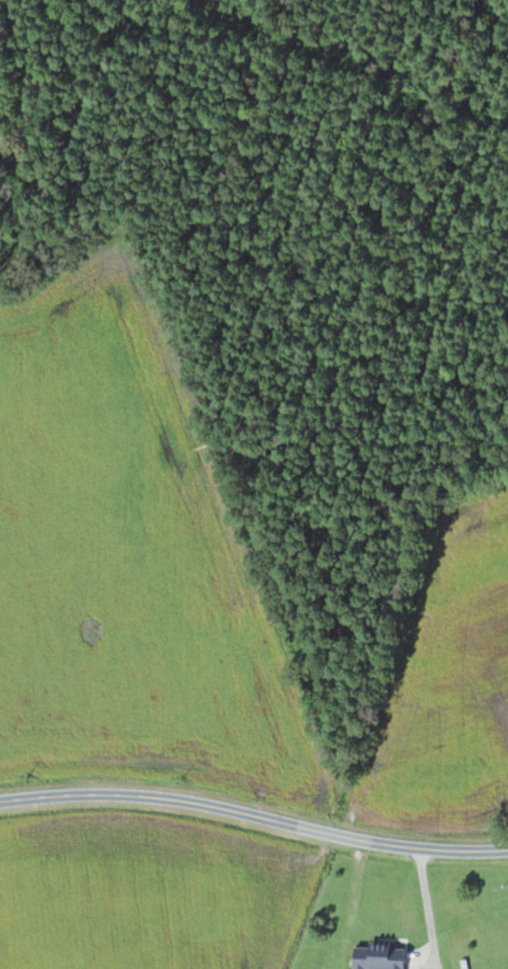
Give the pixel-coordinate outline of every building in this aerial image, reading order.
[(405,961),(391,961),(391,949),(359,949),(359,968),(405,968),(405,961)]
